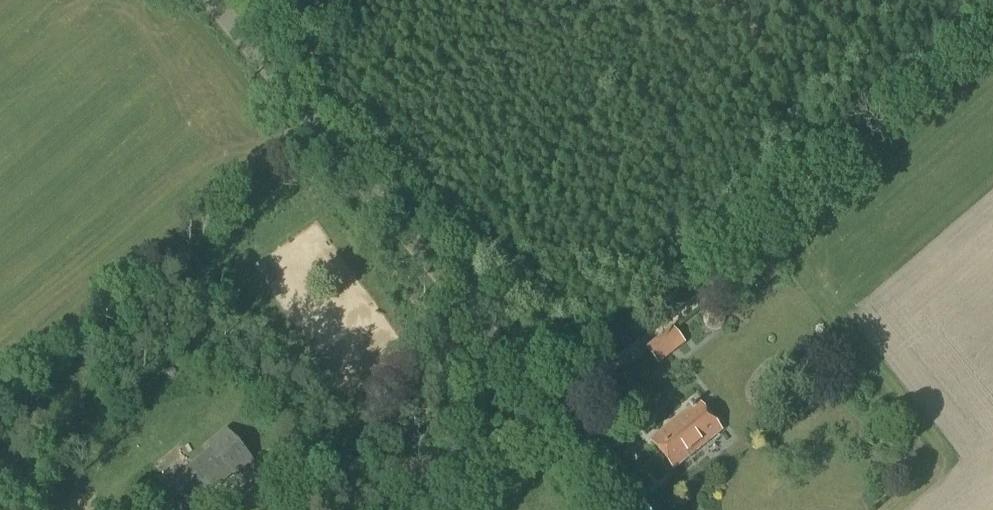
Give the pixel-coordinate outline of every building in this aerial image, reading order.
[(658,366),(685,344),(672,327),(645,349),(658,366)] [(673,470),(720,432),(697,403),(650,441),(673,470)] [(467,417),(475,411),(468,404),(461,410),(467,417)] [(234,478),(252,462),(226,432),(208,448),(211,451),(172,486),(190,506),(220,480),(222,482),(231,475),(234,478)]
